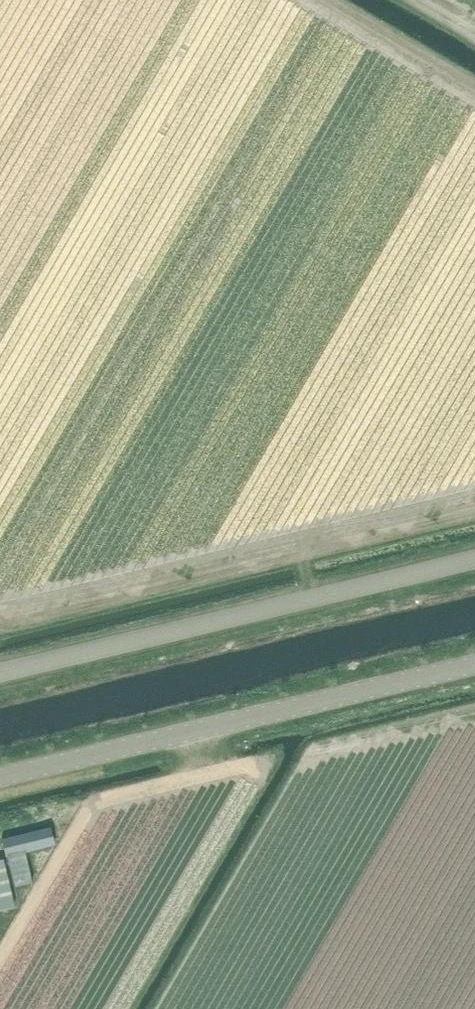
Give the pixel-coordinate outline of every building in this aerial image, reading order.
[(14,907),(3,859),(0,860),(0,910),(14,907)]
